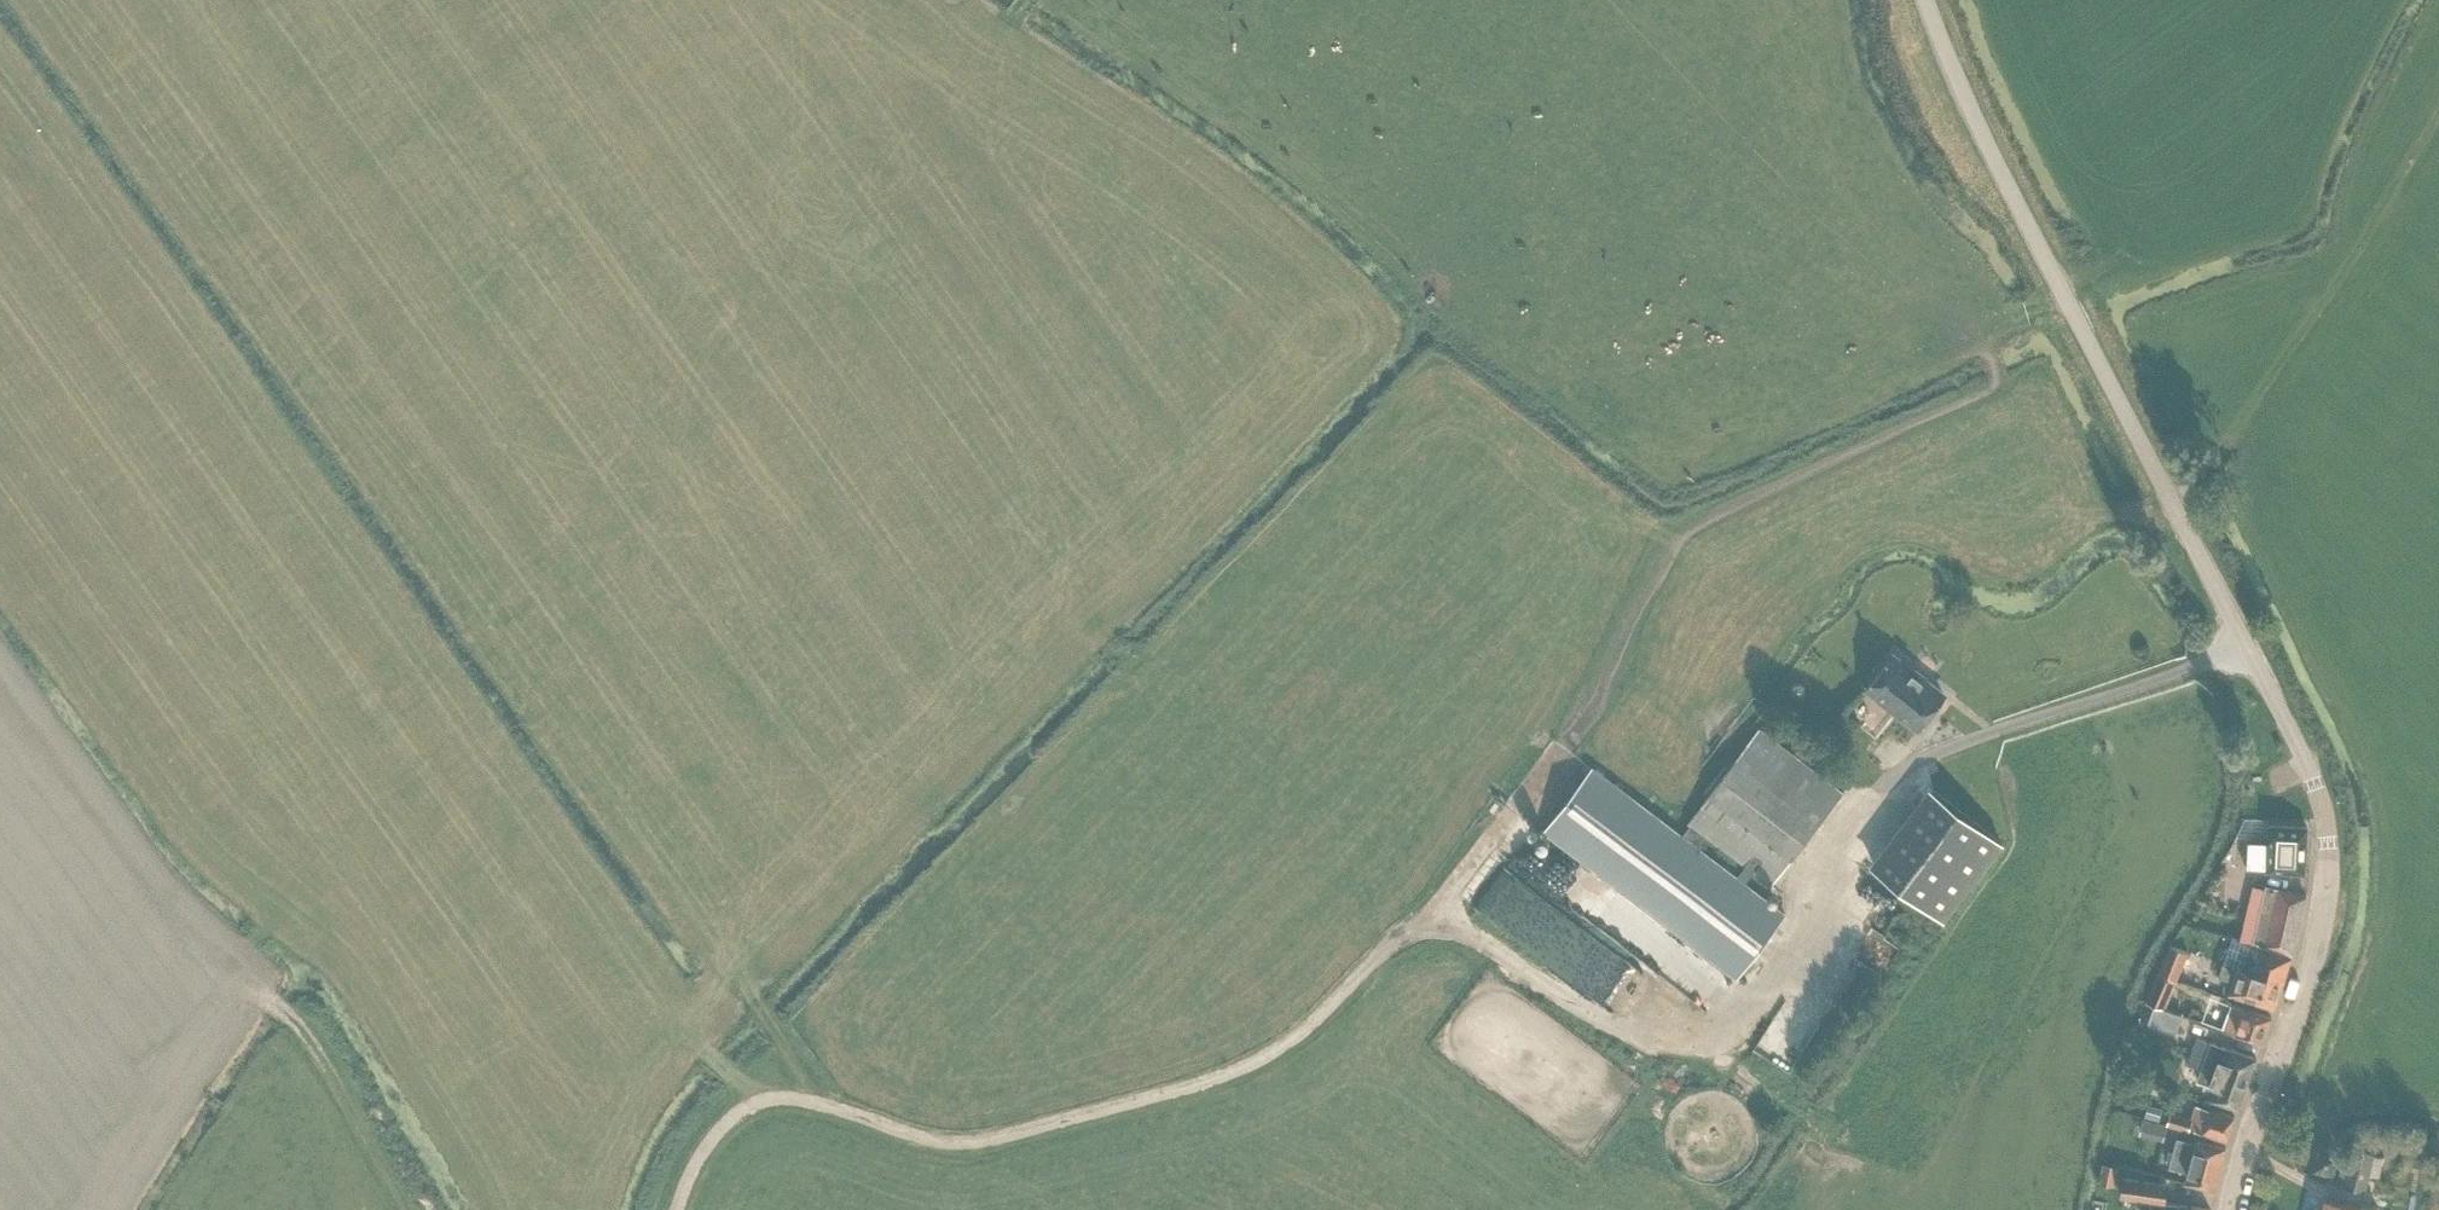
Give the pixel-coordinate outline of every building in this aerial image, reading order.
[(1892,656),(1867,688),(1919,729),(1944,696),(1892,656)] [(1704,836),(1712,843),(1771,887),(1844,793),(1759,729),(1688,824),(1690,825),(1683,835),(1593,768),(1544,833),(1737,980),(1787,914),(1696,846),(1704,836)] [(1935,792),(1871,876),(1937,926),(2001,842),(1935,792)] [(2269,826),(2268,843),(2248,842),(2247,869),(2266,870),(2266,871),(2305,873),(2307,828),(2269,826)] [(2306,896),(2266,886),(2252,942),(2264,945),(2292,953),(2306,896)] [(2292,953),(2264,945),(2263,949),(2232,939),(2224,964),(2283,983),(2291,958),(2292,953)] [(2170,946),(2159,972),(2179,979),(2189,953),(2178,949),(2170,946)] [(2220,978),(2234,983),(2231,994),(2274,1008),(2283,983),(2224,964),(2220,978)] [(2179,979),(2159,972),(2146,1003),(2166,1010),(2179,979)] [(2262,1044),(2271,1018),(2232,1004),(2222,1030),(2262,1044)] [(2182,1016),(2166,1010),(2155,1006),(2149,1023),(2177,1033),(2182,1016)] [(2200,1067),(2196,1078),(2217,1086),(2211,1098),(2237,1109),(2256,1058),(2231,1048),(2212,1041),(2211,1041),(2197,1035),(2187,1062),(2200,1067)] [(2169,1089),(2165,1098),(2179,1104),(2183,1095),(2169,1089)] [(2174,1127),(2194,1133),(2194,1131),(2227,1141),(2234,1116),(2202,1107),(2198,1120),(2174,1113),(2171,1125),(2174,1127)] [(2215,1190),(2225,1148),(2196,1140),(2193,1152),(2174,1148),(2169,1166),(2188,1171),(2185,1183),(2215,1190)] [(2373,1155),(2374,1152),(2351,1147),(2339,1196),(2362,1201),(2368,1175),(2373,1155)] [(2332,1173),(2338,1152),(2321,1148),(2315,1169),(2332,1173)] [(2373,1155),(2368,1175),(2379,1178),(2384,1158),(2373,1155)] [(2115,1186),(2118,1167),(2104,1164),(2103,1164),(2099,1183),(2103,1184),(2115,1186)] [(2210,1209),(2164,1202),(2167,1184),(2125,1177),(2122,1195),(2152,1200),(2150,1209),(2210,1209)] [(2360,1207),(2325,1199),(2323,1209),(2360,1209),(2360,1207)]
